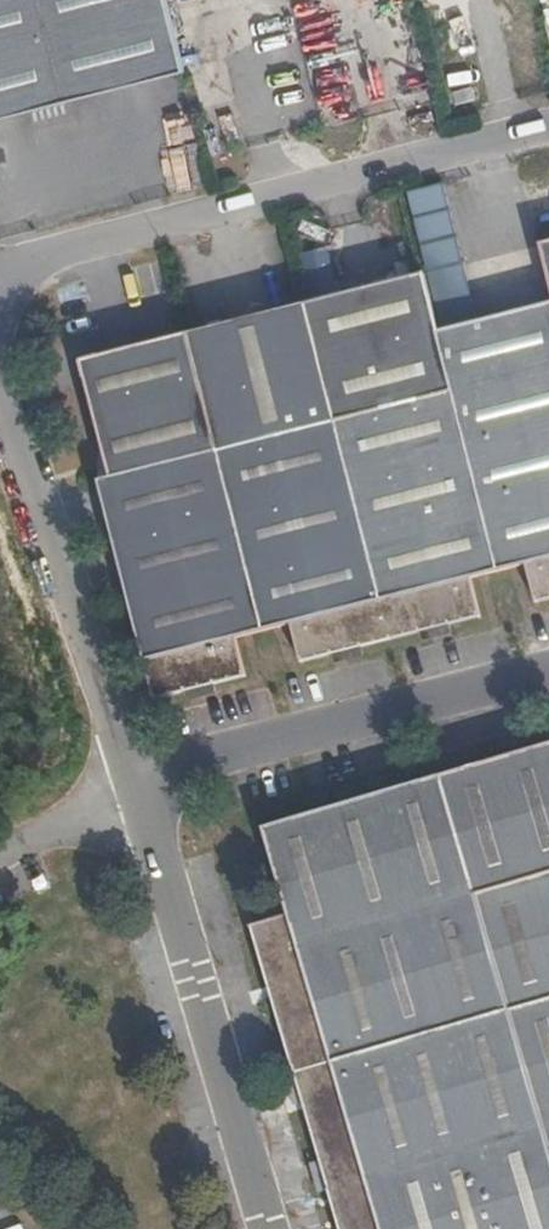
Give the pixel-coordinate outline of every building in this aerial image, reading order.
[(140,82),(183,71),(165,0),(0,0),(0,117),(18,112),(140,82)] [(147,112),(140,82),(18,112),(25,142),(57,136),(147,112)] [(444,188),(409,192),(418,275),(454,271),(444,188)] [(434,334),(420,276),(311,304),(187,335),(217,453),(110,480),(98,482),(153,699),(246,676),(236,639),(291,625),(300,661),(480,616),(471,578),(526,564),(535,602),(548,599),(548,305),(434,334)] [(83,361),(110,480),(217,453),(187,335),(83,361)] [(264,829),(289,916),(251,927),(339,1228),(548,1228),(548,746),(264,829)]
